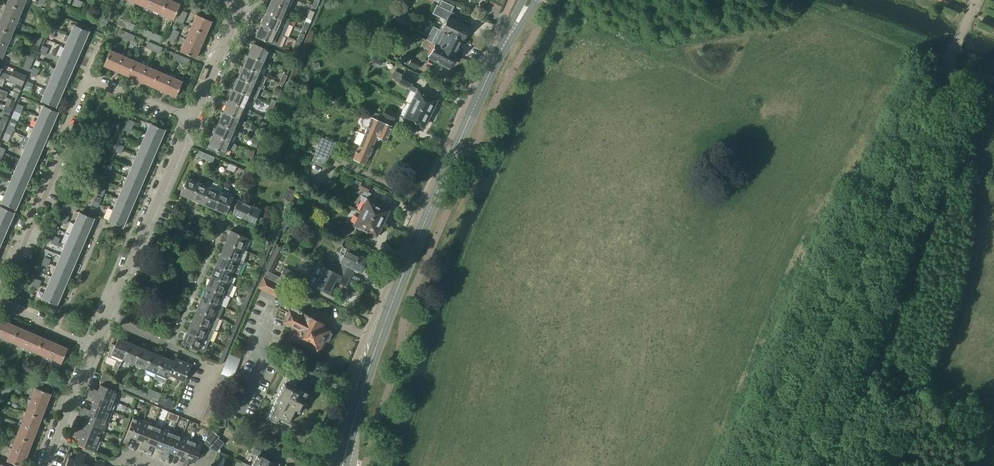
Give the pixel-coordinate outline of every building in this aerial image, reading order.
[(9,58),(32,0),(13,0),(0,32),(0,54),(9,58)] [(181,0),(134,0),(180,19),(187,2),(181,0)] [(271,2),(287,9),(291,0),(272,0),(271,2)] [(311,7),(316,9),(319,1),(318,0),(314,0),(311,7)] [(445,20),(446,22),(441,30),(462,41),(469,27),(455,20),(458,15),(451,12),(454,6),(441,0),(438,5),(436,4),(432,13),(445,20)] [(271,2),(266,14),(282,21),(287,9),(271,2)] [(397,8),(394,14),(410,22),(413,16),(397,8)] [(202,59),(218,20),(201,14),(185,52),(202,59)] [(266,14),(261,26),(277,33),(283,35),(284,36),(289,24),(282,21),(266,14)] [(123,19),(121,24),(134,30),(136,25),(123,19)] [(305,22),(301,30),(306,32),(310,24),(305,22)] [(74,26),(69,36),(69,37),(83,43),(88,32),(74,26)] [(261,26),(256,37),(272,44),(278,47),(283,35),(277,33),(261,26)] [(147,28),(144,35),(161,42),(164,36),(147,28)] [(122,30),(121,35),(135,40),(137,34),(122,30)] [(435,44),(456,54),(462,41),(441,30),(435,44)] [(63,40),(67,41),(64,48),(78,54),(83,43),(69,37),(69,36),(65,35),(63,40)] [(428,62),(434,65),(436,61),(449,68),(456,54),(435,44),(434,44),(424,39),(420,46),(431,52),(427,58),(429,59),(428,62)] [(269,51),(253,44),(247,56),(264,63),(267,55),(274,58),(276,54),(269,51)] [(295,45),(292,53),(296,55),(300,47),(295,45)] [(64,48),(60,58),(74,65),(78,54),(64,48)] [(184,78),(113,48),(106,66),(177,95),(184,78)] [(190,63),(192,57),(176,54),(175,60),(190,63)] [(264,63),(247,56),(243,67),(259,74),(262,67),(269,70),(270,66),(264,63)] [(372,63),(382,68),(386,60),(376,56),(372,63)] [(405,56),(402,62),(417,69),(420,63),(405,56)] [(60,58),(55,69),(69,75),(74,65),(60,58)] [(238,78),(254,85),(261,88),(263,90),(265,87),(262,85),(266,77),(259,74),(243,67),(238,78)] [(51,79),(50,80),(64,86),(69,75),(55,69),(51,79)] [(4,79),(16,84),(21,86),(25,76),(12,70),(10,76),(6,74),(0,72),(0,77),(4,79)] [(26,82),(33,85),(37,74),(31,71),(26,82)] [(395,71),(392,78),(410,87),(413,81),(395,71)] [(48,85),(46,90),(46,91),(60,97),(64,86),(50,80),(51,79),(46,77),(44,83),(48,85)] [(254,85),(238,78),(233,90),(256,100),(261,88),(254,85)] [(26,82),(23,91),(24,93),(29,96),(32,88),(31,88),(33,85),(26,82)] [(16,84),(12,91),(14,92),(19,94),(19,93),(22,87),(22,86),(21,86),(16,84)] [(44,95),(42,100),(41,101),(55,107),(60,97),(46,91),(46,90),(42,88),(39,93),(44,95)] [(256,100),(233,90),(228,101),(244,108),(247,101),(254,104),(256,100)] [(413,97),(415,98),(411,104),(429,113),(430,112),(432,111),(435,107),(433,105),(436,100),(418,91),(418,92),(416,91),(413,97)] [(25,104),(27,97),(21,95),(19,102),(25,104)] [(8,98),(5,105),(7,106),(12,109),(16,101),(11,99),(8,98)] [(244,108),(228,101),(223,112),(239,119),(242,112),(249,115),(251,111),(244,108)] [(404,118),(422,127),(429,113),(411,104),(404,118)] [(7,106),(4,114),(9,116),(12,109),(7,106)] [(39,117),(53,123),(57,112),(43,106),(39,117)] [(22,109),(16,107),(11,118),(18,121),(22,109)] [(267,110),(263,118),(268,120),(271,113),(267,110)] [(373,112),(371,117),(381,122),(392,127),(393,126),(390,125),(392,121),(395,114),(385,110),(382,116),(373,112)] [(246,122),(239,119),(223,112),(218,123),(235,130),(238,123),(244,126),(246,122)] [(381,122),(371,117),(371,118),(366,116),(363,118),(361,122),(362,126),(367,128),(353,159),(365,164),(369,155),(372,148),(375,140),(377,141),(380,140),(381,138),(386,141),(392,127),(381,122)] [(53,123),(39,117),(34,127),(48,134),(53,123)] [(126,126),(132,129),(135,122),(129,120),(126,126)] [(235,130),(218,123),(213,135),(230,142),(233,135),(239,138),(241,134),(235,130)] [(164,130),(150,124),(146,134),(159,141),(164,130)] [(29,138),(43,145),(48,134),(34,127),(29,138)] [(159,141),(146,134),(141,145),(155,151),(159,141)] [(230,142),(213,135),(208,147),(225,154),(227,148),(234,151),(236,145),(230,142)] [(321,137),(314,154),(327,160),(335,143),(321,137)] [(24,149),(38,155),(43,145),(29,138),(24,149)] [(2,140),(0,145),(0,150),(4,152),(6,147),(8,148),(10,143),(2,140)] [(155,151),(141,145),(136,156),(150,162),(155,151)] [(21,156),(20,159),(34,166),(38,155),(24,149),(24,150),(18,147),(15,154),(21,156)] [(115,152),(112,158),(118,161),(121,154),(123,150),(117,148),(115,152)] [(254,153),(248,150),(245,156),(252,159),(254,153)] [(199,151),(197,156),(208,161),(210,155),(199,151)] [(150,162),(136,156),(131,167),(145,173),(150,162)] [(15,170),(29,177),(34,166),(20,159),(15,170)] [(127,177),(141,184),(145,173),(131,167),(127,177)] [(111,170),(105,168),(101,176),(107,178),(109,175),(111,170)] [(246,181),(251,170),(245,168),(240,179),(246,181)] [(10,181),(24,187),(29,177),(15,170),(10,181)] [(124,176),(113,171),(111,176),(122,180),(124,176)] [(141,184),(127,177),(122,188),(136,194),(141,184)] [(187,178),(180,194),(191,199),(199,183),(187,178)] [(205,185),(199,183),(191,199),(202,204),(212,182),(207,180),(205,185)] [(356,180),(353,185),(364,191),(367,192),(367,191),(370,186),(361,182),(356,180)] [(6,191),(20,198),(24,187),(10,181),(6,191)] [(223,187),(212,182),(202,204),(213,209),(221,192),(223,187)] [(136,194),(122,188),(117,199),(131,205),(136,194)] [(20,198),(6,191),(1,202),(15,209),(20,198)] [(381,204),(369,198),(371,193),(367,191),(367,192),(364,191),(360,200),(365,202),(360,211),(382,222),(388,209),(381,205),(381,204)] [(221,192),(213,209),(225,214),(232,197),(221,192)] [(259,210),(247,204),(248,202),(247,200),(240,197),(239,201),(237,200),(232,213),(253,222),(259,210)] [(131,205),(117,199),(113,210),(127,216),(131,205)] [(8,223),(13,212),(0,207),(0,219),(8,223)] [(92,207),(89,212),(95,215),(97,209),(92,207)] [(108,220),(122,227),(127,216),(113,210),(108,220)] [(285,221),(289,212),(284,210),(280,219),(285,221)] [(354,230),(361,233),(362,230),(375,236),(382,222),(360,211),(354,225),(356,226),(354,230)] [(75,223),(89,229),(93,219),(79,213),(75,223)] [(4,234),(8,223),(0,219),(0,232),(4,234)] [(280,219),(269,245),(271,246),(274,247),(285,221),(280,219)] [(324,228),(334,233),(337,226),(327,221),(324,228)] [(89,229),(75,223),(70,234),(84,240),(89,229)] [(337,232),(346,236),(349,230),(340,225),(337,232)] [(229,230),(225,241),(246,251),(251,240),(229,230)] [(84,240),(70,234),(65,245),(79,251),(84,240)] [(346,240),(336,235),(334,241),(343,245),(346,240)] [(246,251),(225,241),(220,253),(243,263),(247,252),(246,251)] [(269,245),(268,244),(262,258),(266,259),(271,246),(269,245)] [(79,251),(65,245),(61,256),(75,262),(79,251)] [(276,246),(271,257),(277,260),(283,249),(276,246)] [(339,262),(342,263),(338,272),(350,278),(354,269),(359,272),(360,270),(362,271),(365,266),(363,265),(366,258),(346,248),(345,249),(341,247),(338,253),(343,255),(339,262)] [(215,264),(232,271),(232,272),(238,274),(243,263),(220,253),(215,264)] [(56,266),(70,272),(75,262),(61,256),(56,266)] [(266,259),(262,258),(257,269),(261,271),(266,259)] [(232,271),(215,264),(210,275),(227,283),(232,272),(232,271)] [(317,264),(308,283),(328,293),(335,280),(346,285),(350,278),(338,272),(337,274),(317,264)] [(70,272),(56,266),(51,277),(65,283),(70,272)] [(151,267),(146,278),(151,280),(156,269),(151,267)] [(279,278),(283,280),(291,284),(296,274),(284,268),(279,277),(279,278)] [(261,271),(257,269),(252,280),(256,282),(261,271)] [(266,271),(264,276),(258,287),(276,296),(283,280),(279,278),(279,277),(266,271)] [(205,286),(222,294),(229,297),(234,285),(227,283),(210,275),(205,286)] [(65,283),(51,277),(47,288),(61,294),(65,283)] [(256,282),(252,280),(248,292),(252,293),(256,282)] [(222,294),(205,286),(200,297),(218,305),(222,294)] [(61,294),(47,288),(42,298),(56,304),(61,294)] [(252,293),(248,292),(243,303),(247,305),(252,293)] [(195,308),(213,316),(218,305),(200,297),(195,308)] [(292,338),(305,345),(305,347),(315,352),(316,350),(317,351),(318,350),(320,349),(323,344),(322,342),(323,340),(326,341),(327,341),(328,340),(331,334),(331,332),(331,331),(321,326),(323,323),(299,311),(299,310),(284,302),(284,304),(281,302),(279,308),(286,311),(287,314),(284,321),(294,326),(294,327),(297,329),(292,338)] [(247,305),(243,303),(238,314),(242,316),(247,305)] [(219,318),(213,316),(195,308),(191,320),(214,330),(219,318)] [(242,316),(238,314),(234,325),(238,327),(242,316)] [(69,346),(0,318),(0,337),(62,362),(69,346)] [(209,341),(214,330),(191,320),(186,330),(209,341)] [(238,327),(234,325),(229,337),(233,338),(238,327)] [(181,342),(198,350),(204,353),(209,341),(186,330),(181,342)] [(107,356),(117,360),(115,364),(120,365),(123,359),(130,342),(119,337),(115,346),(112,345),(107,356)] [(233,338),(229,337),(225,347),(228,349),(233,338)] [(130,342),(123,359),(134,364),(141,347),(130,342)] [(141,347),(134,364),(145,369),(152,352),(141,347)] [(218,363),(222,365),(228,349),(225,347),(218,363)] [(145,369),(156,373),(156,374),(163,356),(152,352),(145,369)] [(229,354),(223,368),(221,374),(231,378),(240,358),(229,354)] [(156,374),(156,373),(154,378),(165,383),(167,378),(176,358),(175,361),(163,356),(156,374)] [(168,379),(169,375),(184,381),(191,364),(176,358),(167,378),(168,379)] [(114,378),(103,373),(99,381),(111,386),(113,381),(114,378)] [(221,374),(219,378),(218,379),(229,383),(231,378),(221,374)] [(267,417),(277,422),(278,418),(288,423),(294,410),(298,412),(298,411),(300,412),(303,411),(305,406),(304,403),(302,402),(303,401),(302,401),(306,393),(299,389),(298,391),(292,388),(295,380),(287,376),(284,383),(283,383),(267,417)] [(216,384),(227,389),(229,383),(218,379),(216,384)] [(124,385),(113,381),(111,386),(122,391),(124,385)] [(122,391),(124,388),(134,393),(136,389),(125,384),(124,385),(122,391)] [(214,390),(225,395),(227,389),(216,384),(214,390)] [(98,390),(91,387),(89,391),(116,401),(119,392),(100,385),(98,390)] [(50,391),(33,386),(8,461),(24,465),(26,465),(50,391)] [(146,398),(147,394),(136,389),(134,393),(146,398)] [(212,396),(222,400),(225,395),(214,390),(212,396)] [(88,396),(95,399),(93,404),(112,411),(116,401),(89,391),(88,396)] [(157,403),(158,399),(147,394),(146,398),(157,403)] [(158,399),(157,403),(172,409),(175,402),(160,396),(158,399)] [(209,401),(220,406),(222,400),(212,396),(209,401)] [(220,406),(209,401),(207,406),(218,411),(220,406)] [(91,410),(83,407),(81,411),(108,421),(112,411),(93,404),(91,410)] [(218,411),(207,406),(205,412),(215,417),(218,411)] [(80,415),(87,418),(85,424),(104,431),(108,421),(81,411),(80,415)] [(177,420),(179,414),(170,412),(168,418),(177,420)] [(202,418),(213,423),(215,417),(205,412),(202,418)] [(143,420),(133,416),(123,442),(127,443),(130,436),(136,438),(143,420)] [(202,418),(200,424),(211,428),(213,423),(202,418)] [(136,438),(141,440),(138,448),(143,449),(153,423),(143,420),(136,438)] [(162,427),(153,423),(143,449),(147,451),(150,444),(155,446),(162,427)] [(83,430),(75,427),(74,431),(100,441),(104,431),(85,424),(83,430)] [(155,446),(161,448),(158,455),(162,457),(172,431),(162,427),(155,446)] [(220,436),(211,429),(204,446),(209,448),(219,453),(221,450),(219,449),(224,443),(218,438),(220,436)] [(72,435),(80,438),(77,444),(96,451),(100,441),(74,431),(72,435)] [(182,435),(172,431),(162,457),(166,458),(169,451),(175,454),(182,435)] [(175,454),(181,456),(178,463),(182,464),(192,439),(182,435),(175,454)] [(202,442),(192,439),(182,464),(186,465),(189,458),(195,461),(202,442)] [(251,465),(278,465),(279,464),(259,455),(261,451),(255,449),(253,454),(257,455),(255,460),(254,459),(251,465)] [(68,457),(64,465),(77,465),(81,454),(77,452),(74,460),(68,457)] [(81,454),(77,465),(89,465),(82,463),(85,455),(81,454)]
